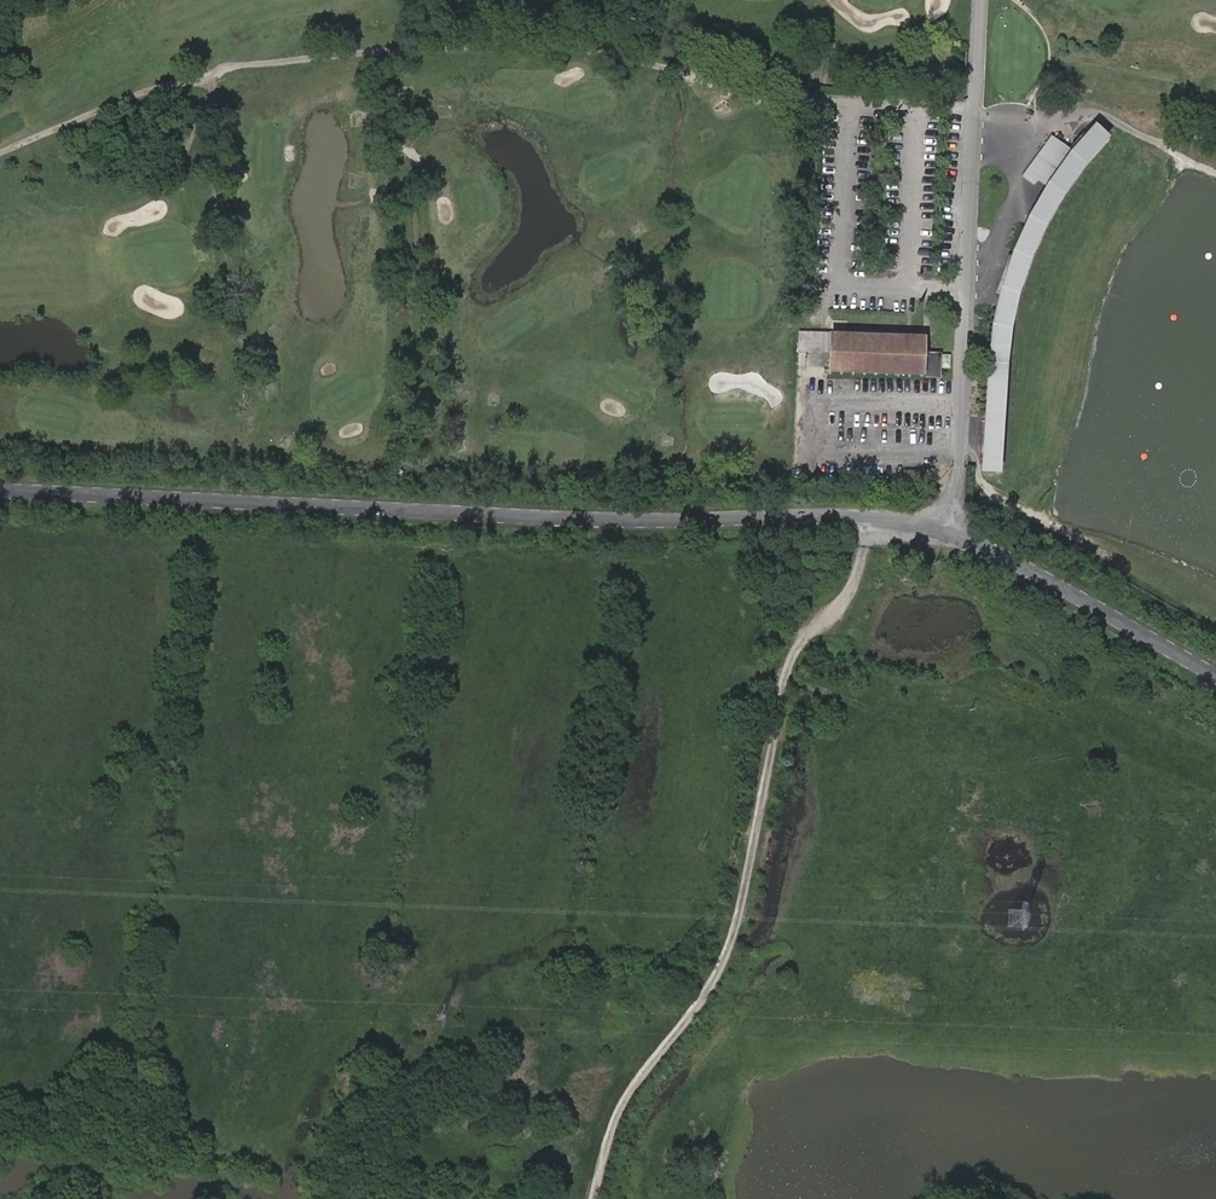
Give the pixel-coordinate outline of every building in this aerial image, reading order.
[(1108,136),(1094,122),(1070,149),(1050,136),(1022,175),(1041,190),(1027,214),(1011,250),(998,286),(992,324),(985,362),(979,472),(999,473),(1005,365),(1009,327),(1017,292),(1029,258),(1043,224),(1063,194),(1084,163),(1108,136)] [(924,337),(800,332),(799,351),(831,352),(830,371),(922,374),(924,337)]
